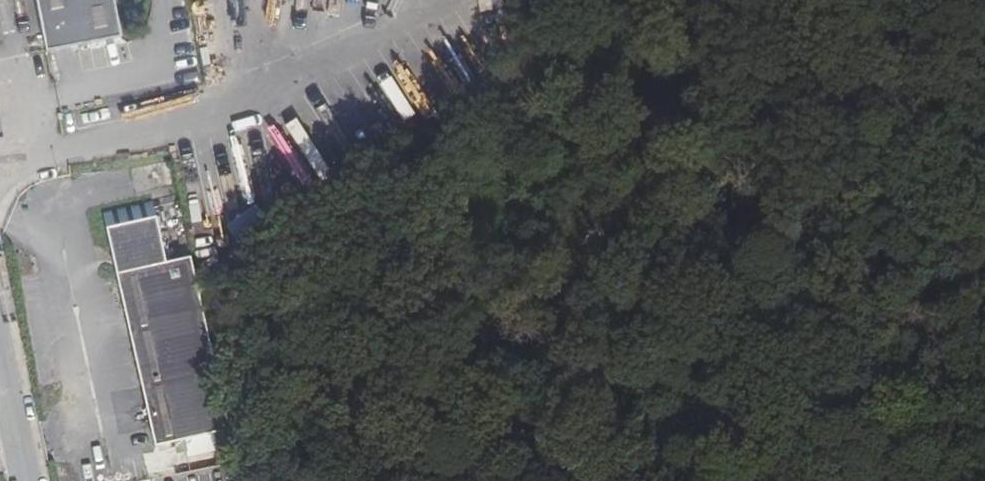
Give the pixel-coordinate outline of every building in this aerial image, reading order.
[(49,49),(124,33),(117,0),(39,0),(49,49)] [(156,195),(73,213),(121,444),(148,438),(182,431),(229,422),(192,254),(170,258),(156,195)] [(185,447),(182,431),(148,438),(151,453),(185,447)]
